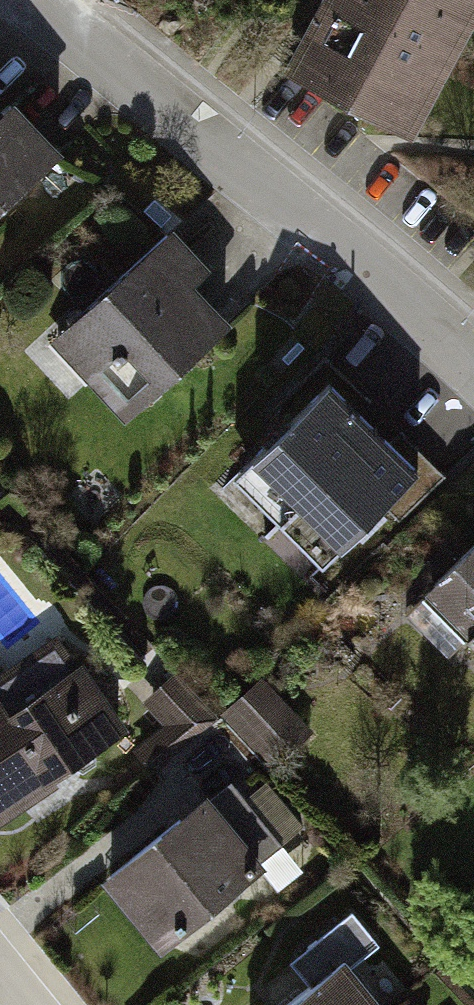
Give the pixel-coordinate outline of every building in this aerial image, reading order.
[(283,71),(416,142),(473,30),(473,0),(322,0),(283,71)] [(0,120),(0,221),(53,169),(2,118),(0,120)] [(230,315),(165,250),(59,356),(125,421),(230,315)] [(287,532),(374,438),(325,398),(240,489),(287,532)] [(374,438),(287,532),(330,569),(410,482),(374,438)] [(421,608),(473,663),(473,556),(421,608)] [(0,695),(0,817),(127,733),(69,643),(0,695)] [(226,708),(276,762),(315,725),(265,672),(226,708)] [(200,794),(92,880),(141,942),(249,855),(200,794)] [(312,1004),(371,1004),(347,978),(312,1004)]
